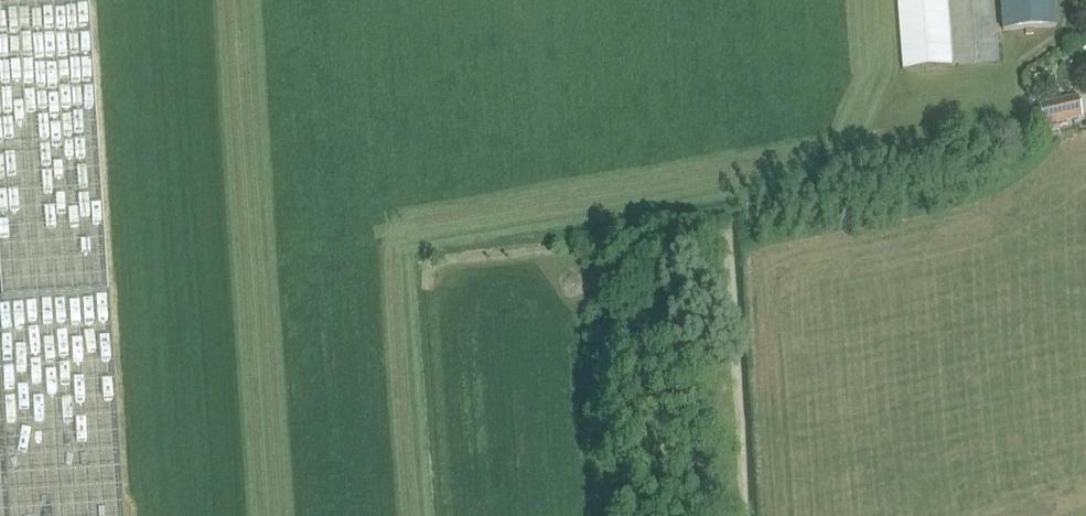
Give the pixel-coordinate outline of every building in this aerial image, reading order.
[(110,292),(109,292),(89,0),(0,6),(0,274),(2,299),(0,299),(0,365),(0,370),(0,515),(124,515),(110,292)] [(903,68),(954,65),(949,0),(898,0),(903,68)] [(1004,31),(1057,26),(1055,0),(1001,0),(1004,31)] [(1039,106),(1044,125),(1082,116),(1078,97),(1039,106)]
